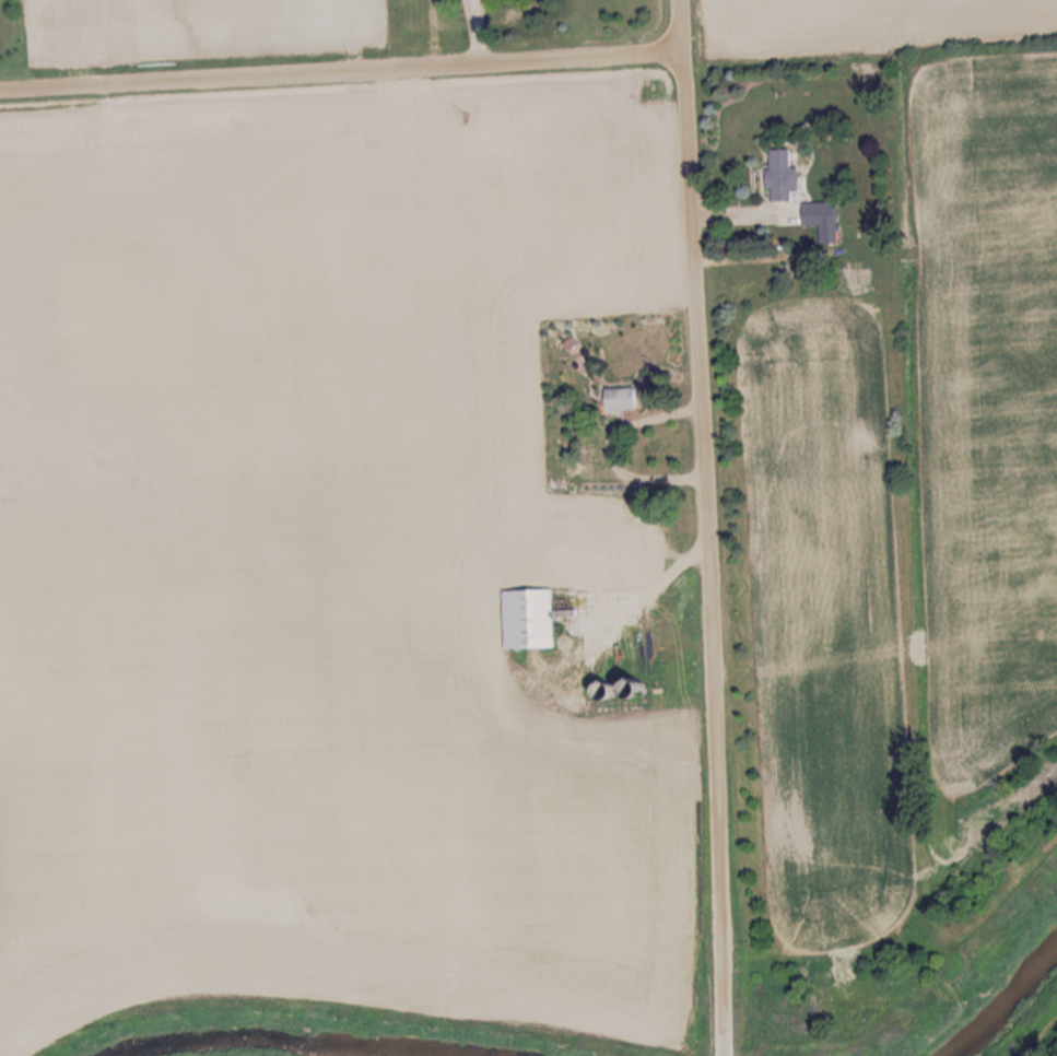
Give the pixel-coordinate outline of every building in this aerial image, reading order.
[(324,18),(324,1),(303,1),(303,18),(324,18)] [(773,150),(773,168),(771,168),(771,186),(774,186),(774,198),(792,197),(792,189),(801,189),(800,168),(791,168),(791,150),(773,150)] [(841,203),(806,204),(807,227),(823,227),(823,245),(842,244),(841,203)] [(645,389),(612,389),(612,412),(645,412),(645,389)] [(509,650),(560,649),(559,590),(507,591),(509,650)]
